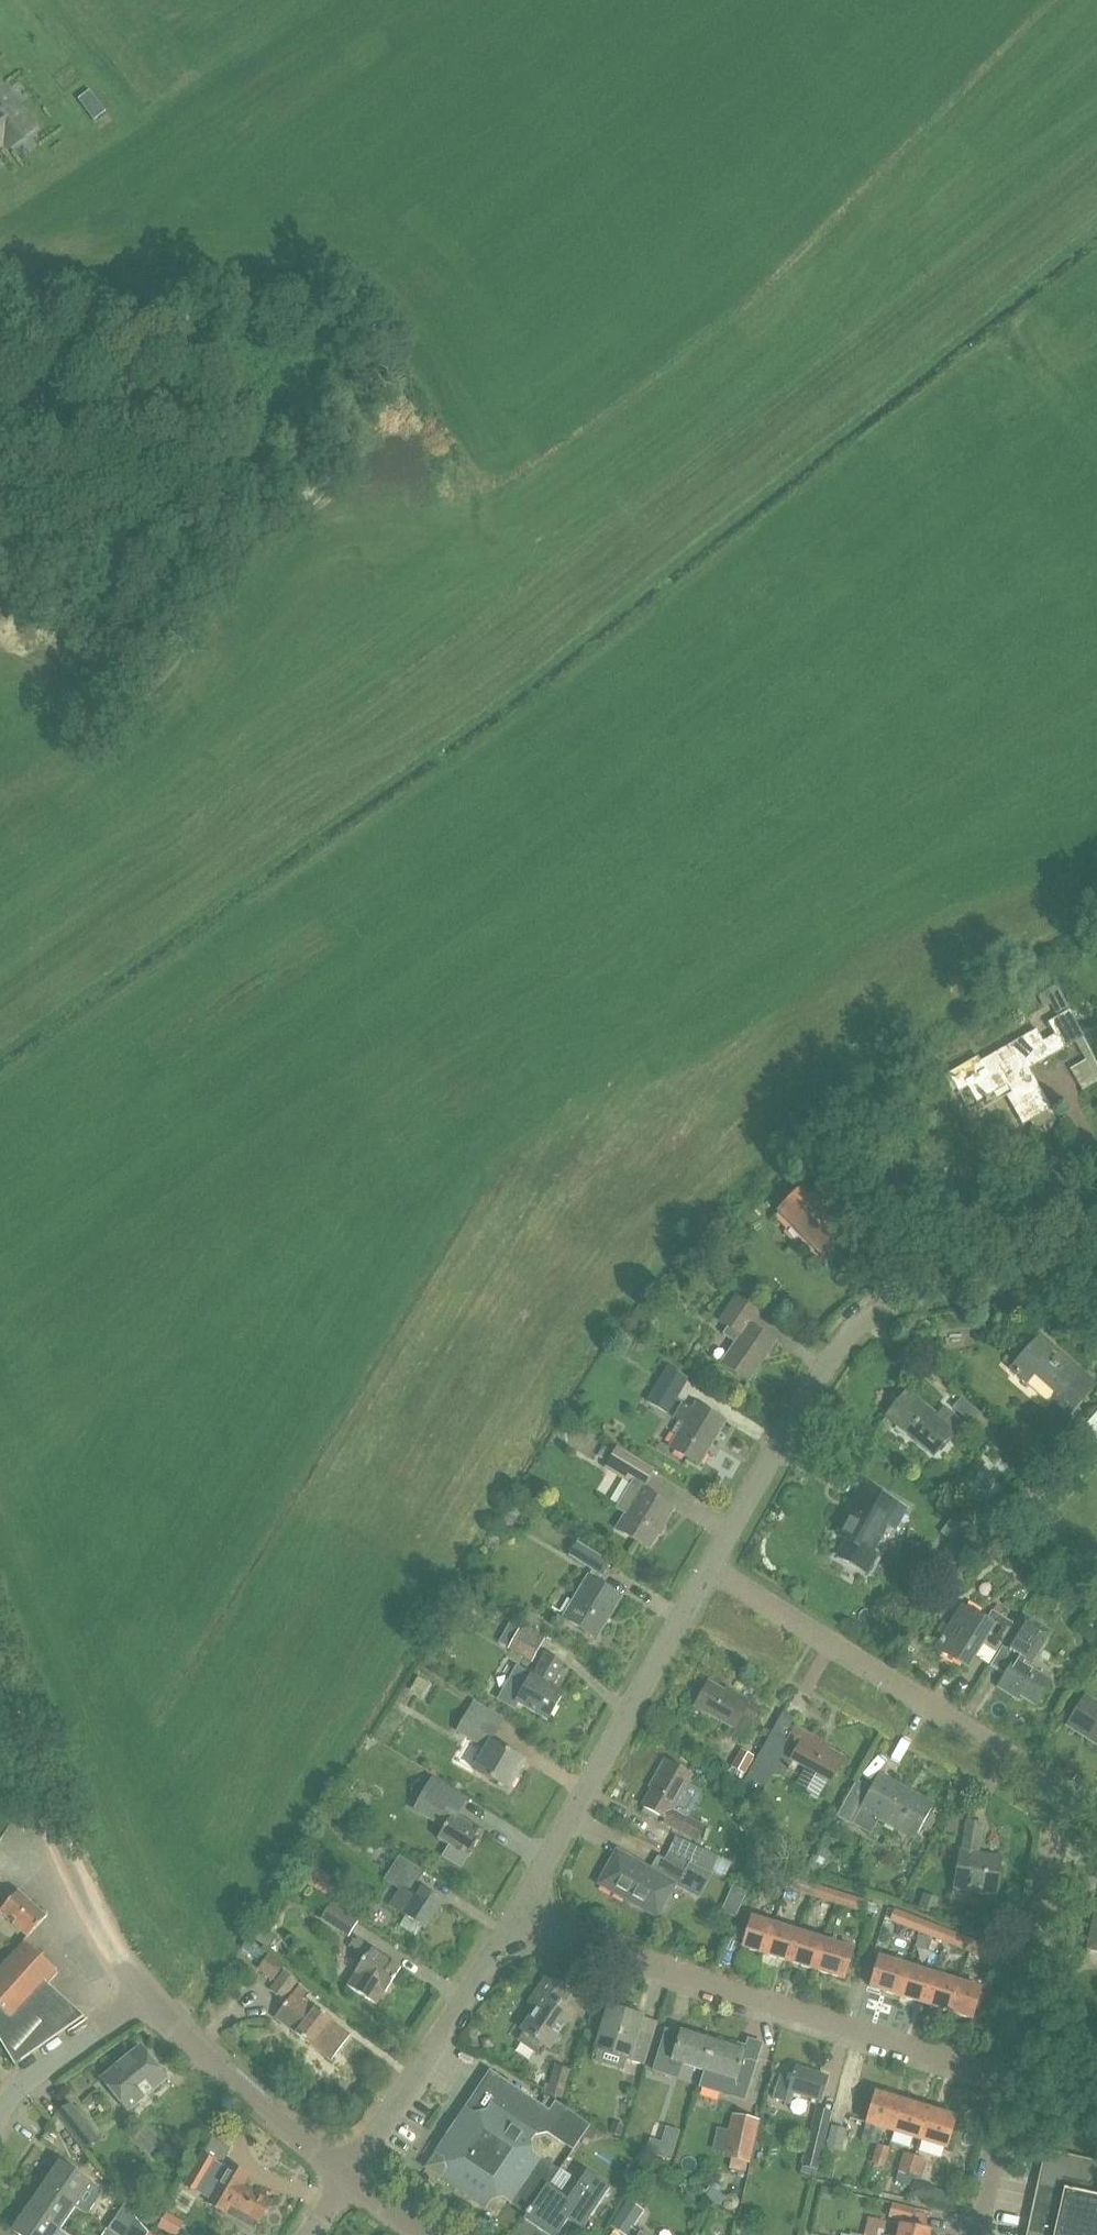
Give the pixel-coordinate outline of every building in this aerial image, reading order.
[(5,142),(31,123),(0,83),(0,136),(5,142)] [(87,110),(99,101),(91,91),(79,100),(87,110)] [(1028,1122),(1052,1108),(1029,1069),(1059,1051),(1082,1092),(1096,1083),(1096,1067),(1086,1046),(1096,1039),(1096,1035),(1088,1017),(1077,1023),(1069,1010),(1058,985),(1038,995),(1044,1007),(1050,1003),(1057,1017),(1048,1023),(1055,1035),(1043,1041),(1036,1030),(981,1061),(978,1056),(948,1074),(959,1093),(968,1087),(977,1103),(1007,1085),(1028,1122)] [(778,1212),(826,1259),(849,1236),(825,1212),(830,1208),(814,1193),(810,1197),(801,1189),(778,1212)] [(692,1268),(703,1276),(711,1264),(700,1256),(692,1268)] [(722,1363),(748,1382),(775,1342),(749,1324),(750,1323),(753,1325),(761,1312),(736,1295),(718,1322),(740,1336),(740,1335),(722,1363)] [(1047,1411),(1060,1424),(1095,1385),(1053,1347),(1046,1355),(1034,1343),(1011,1368),(1026,1382),(1035,1374),(1060,1397),(1047,1411)] [(645,1401),(667,1415),(688,1379),(667,1366),(645,1401)] [(885,1414),(934,1455),(961,1423),(944,1408),(937,1416),(917,1399),(906,1389),(885,1414)] [(953,1407),(981,1434),(991,1424),(962,1397),(953,1407)] [(670,1448),(699,1465),(725,1421),(697,1403),(694,1408),(682,1402),(673,1418),(684,1424),(670,1448)] [(617,1529),(650,1548),(674,1508),(643,1489),(655,1470),(617,1447),(604,1468),(630,1484),(616,1508),(626,1515),(617,1529)] [(838,1557),(866,1573),(876,1555),(871,1552),(887,1524),(895,1528),(905,1509),(861,1484),(853,1499),(857,1501),(839,1534),(848,1539),(838,1557)] [(530,1515),(514,1505),(508,1514),(524,1524),(530,1515)] [(978,1539),(962,1527),(942,1555),(957,1566),(978,1539)] [(564,1618),(596,1637),(621,1596),(598,1582),(610,1562),(577,1541),(568,1555),(593,1570),(590,1576),(564,1618)] [(935,1648),(968,1668),(985,1641),(998,1650),(1014,1624),(992,1610),(986,1620),(962,1605),(935,1648)] [(524,1622),(536,1629),(541,1620),(529,1614),(524,1622)] [(1015,1693),(1034,1705),(1049,1680),(1026,1666),(1043,1638),(1040,1625),(1022,1614),(1012,1631),(997,1655),(1012,1663),(998,1687),(1013,1696),(1015,1693)] [(508,1649),(532,1662),(547,1636),(523,1622),(519,1630),(513,1627),(505,1641),(511,1644),(508,1649)] [(516,1702),(548,1720),(563,1693),(553,1687),(566,1663),(545,1651),(531,1675),(532,1675),(516,1702)] [(694,1706),(746,1735),(761,1708),(732,1691),(730,1695),(708,1682),(694,1706)] [(1096,1744),(1096,1703),(1085,1696),(1067,1725),(1096,1744)] [(486,1777),(508,1789),(525,1760),(503,1748),(492,1742),(504,1719),(473,1700),(456,1732),(485,1749),(480,1758),(474,1769),(486,1777)] [(817,1800),(827,1780),(831,1782),(845,1758),(823,1746),(824,1743),(795,1726),(795,1727),(779,1718),(742,1785),(746,1800),(761,1796),(772,1775),(785,1776),(793,1761),(805,1768),(794,1787),(817,1800)] [(731,1767),(745,1774),(755,1756),(741,1749),(731,1767)] [(663,1823),(697,1843),(707,1826),(675,1808),(692,1776),(664,1760),(652,1781),(655,1782),(642,1806),(665,1818),(663,1823)] [(880,1820),(914,1839),(934,1804),(880,1774),(872,1789),(857,1780),(837,1815),(852,1825),(853,1824),(871,1834),(880,1820)] [(414,1811),(444,1828),(438,1838),(450,1845),(444,1856),(461,1866),(468,1856),(470,1857),(484,1833),(457,1818),(467,1800),(433,1779),(414,1811)] [(958,1820),(947,1818),(945,1831),(956,1833),(958,1820)] [(953,1899),(969,1902),(971,1892),(996,1895),(1002,1857),(980,1854),(984,1823),(966,1820),(961,1851),(960,1851),(954,1889),(953,1899)] [(691,1863),(711,1873),(718,1856),(699,1847),(676,1836),(668,1852),(691,1863)] [(833,1854),(821,1848),(814,1862),(825,1868),(833,1854)] [(599,1884),(658,1916),(676,1883),(677,1884),(685,1870),(662,1857),(654,1871),(617,1851),(599,1884)] [(391,1905),(427,1927),(442,1903),(421,1890),(422,1889),(417,1885),(425,1872),(400,1855),(390,1870),(406,1880),(401,1888),(402,1888),(391,1905)] [(729,1894),(743,1900),(746,1891),(733,1885),(729,1894)] [(815,1897),(840,1905),(844,1893),(819,1885),(815,1897)] [(943,1896),(926,1890),(919,1912),(936,1918),(943,1896)] [(28,1937),(46,1916),(19,1892),(5,1907),(0,1901),(0,1920),(11,1929),(15,1925),(28,1937)] [(844,1893),(840,1905),(866,1913),(869,1901),(844,1893)] [(321,1920),(349,1937),(359,1920),(331,1903),(321,1920)] [(890,1921),(915,1931),(920,1918),(895,1908),(890,1921)] [(1095,1911),(1088,1950),(1096,1952),(1096,1912),(1095,1911)] [(743,1947),(768,1955),(777,1925),(752,1917),(743,1947)] [(915,1931),(940,1940),(944,1928),(920,1918),(915,1931)] [(768,1955),(793,1963),(802,1933),(777,1925),(768,1955)] [(944,1928),(940,1940),(964,1950),(969,1938),(944,1928)] [(256,1939),(266,1946),(273,1937),(262,1930),(256,1939)] [(793,1963),(818,1971),(828,1941),(802,1933),(793,1963)] [(348,1987),(376,2005),(385,1991),(386,1992),(401,1968),(371,1949),(371,1950),(359,1937),(348,1946),(362,1963),(348,1987)] [(969,1938),(964,1950),(989,1959),(993,1948),(969,1938)] [(265,1952),(248,1939),(241,1948),(258,1961),(265,1952)] [(818,1971),(844,1979),(854,1949),(828,1941),(818,1971)] [(15,2065),(84,2016),(47,1984),(59,1972),(26,1942),(0,1971),(0,2040),(15,2065)] [(258,1969),(274,1981),(285,1966),(270,1954),(258,1969)] [(870,1987),(895,1995),(905,1965),(879,1957),(870,1987)] [(895,1995),(920,2003),(930,1973),(905,1965),(895,1995)] [(270,1990),(284,2000),(298,1982),(284,1971),(270,1990)] [(920,2003),(946,2011),(955,1981),(930,1973),(920,2003)] [(522,2030),(549,2048),(573,2012),(562,2004),(569,1994),(546,1978),(535,1995),(542,2000),(522,2030)] [(946,2011),(972,2019),(981,1989),(955,1981),(946,2011)] [(276,2017),(332,2059),(351,2035),(304,1999),(309,1993),(299,1985),(295,1992),(276,2017)] [(628,2060),(645,2065),(658,2022),(641,2016),(641,2015),(611,2006),(597,2051),(628,2060)] [(1049,2035),(1058,2036),(1061,2014),(1052,2013),(1049,2035)] [(704,2070),(713,2041),(681,2031),(677,2044),(663,2040),(653,2070),(668,2075),(671,2064),(680,2067),(682,2063),(704,2070)] [(713,2041),(704,2070),(699,2087),(745,2102),(762,2047),(747,2042),(744,2051),(713,2041)] [(101,2079),(128,2111),(167,2079),(141,2046),(101,2079)] [(546,2093),(561,2099),(571,2069),(555,2064),(546,2093)] [(772,2099),(791,2104),(794,2092),(821,2101),(829,2078),(795,2067),(791,2078),(780,2074),(772,2099)] [(503,2199),(526,2213),(529,2209),(532,2210),(551,2183),(550,2183),(559,2170),(534,2153),(531,2141),(536,2134),(547,2132),(573,2149),(590,2124),(555,2101),(550,2109),(491,2071),(436,2153),(444,2158),(444,2168),(439,2176),(486,2209),(492,2200),(503,2199)] [(881,2128),(893,2131),(903,2100),(876,2092),(867,2123),(862,2138),(877,2143),(881,2128)] [(893,2131),(920,2140),(930,2108),(903,2100),(893,2131)] [(55,2115),(84,2151),(101,2138),(71,2102),(55,2115)] [(802,2172),(816,2175),(817,2169),(818,2170),(832,2112),(816,2108),(802,2166),(803,2166),(802,2172)] [(920,2140),(947,2148),(956,2117),(930,2108),(920,2140)] [(748,2162),(757,2119),(741,2116),(739,2129),(733,2127),(726,2157),(748,2162)] [(610,2134),(620,2137),(623,2126),(612,2123),(610,2134)] [(675,2147),(661,2142),(650,2139),(646,2152),(671,2160),(675,2147)] [(872,2163),(885,2166),(890,2148),(877,2144),(872,2163)] [(909,2175),(915,2156),(903,2152),(897,2171),(899,2171),(909,2175)] [(1050,2153),(1042,2187),(1038,2186),(1027,2234),(1096,2234),(1096,2163),(1050,2153)] [(926,2159),(915,2156),(909,2175),(913,2176),(920,2178),(926,2159)] [(44,2185),(76,2206),(92,2183),(60,2162),(44,2185)] [(698,2175),(716,2183),(721,2170),(702,2163),(698,2175)] [(227,2213),(255,2230),(259,2222),(271,2201),(243,2185),(248,2176),(230,2165),(209,2203),(227,2213)] [(184,2185),(198,2194),(209,2174),(195,2166),(184,2185)] [(913,2176),(909,2175),(899,2171),(895,2182),(909,2186),(913,2176)] [(549,2234),(557,2234),(567,2220),(581,2229),(608,2188),(586,2174),(568,2201),(558,2194),(561,2190),(551,2183),(532,2210),(529,2209),(526,2213),(528,2215),(525,2219),(549,2234)] [(910,2195),(932,2202),(936,2187),(914,2181),(910,2195)] [(29,2208),(60,2229),(76,2206),(44,2185),(29,2208)] [(712,2200),(718,2192),(710,2187),(705,2195),(712,2200)] [(737,2196),(731,2194),(725,2196),(723,2202),(725,2207),(731,2210),(736,2208),(739,2202),(737,2196)] [(625,2234),(629,2234),(645,2211),(628,2199),(611,2226),(625,2234)] [(887,2217),(910,2223),(913,2209),(890,2203),(887,2217)] [(139,2219),(149,2228),(162,2214),(152,2205),(139,2219)] [(60,2229),(29,2208),(13,2230),(20,2234),(68,2234),(60,2229)] [(172,2234),(177,2234),(184,2223),(167,2212),(158,2227),(172,2234)] [(148,2233),(135,2218),(123,2234),(147,2234),(148,2233)] [(930,2231),(900,2225),(898,2234),(930,2234),(930,2231)]
